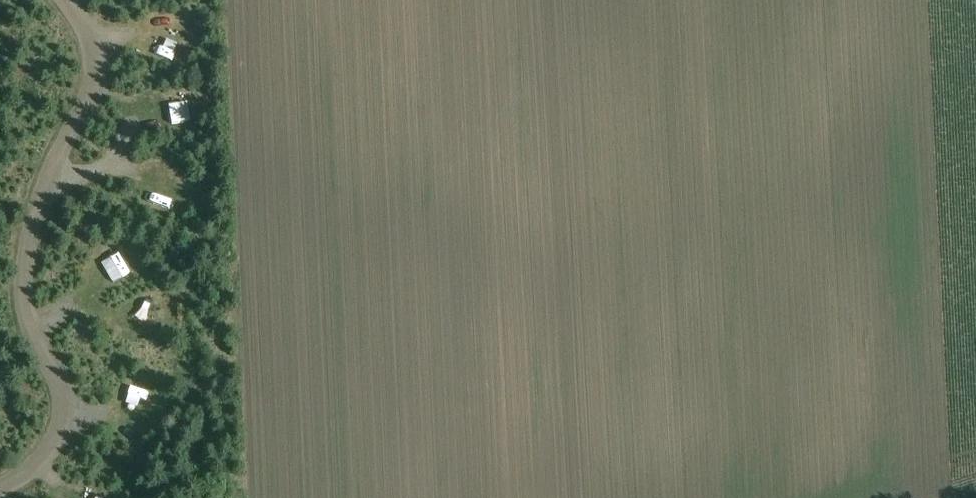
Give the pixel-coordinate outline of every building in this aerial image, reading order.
[(148,295),(128,300),(132,319),(153,315),(148,295)]
